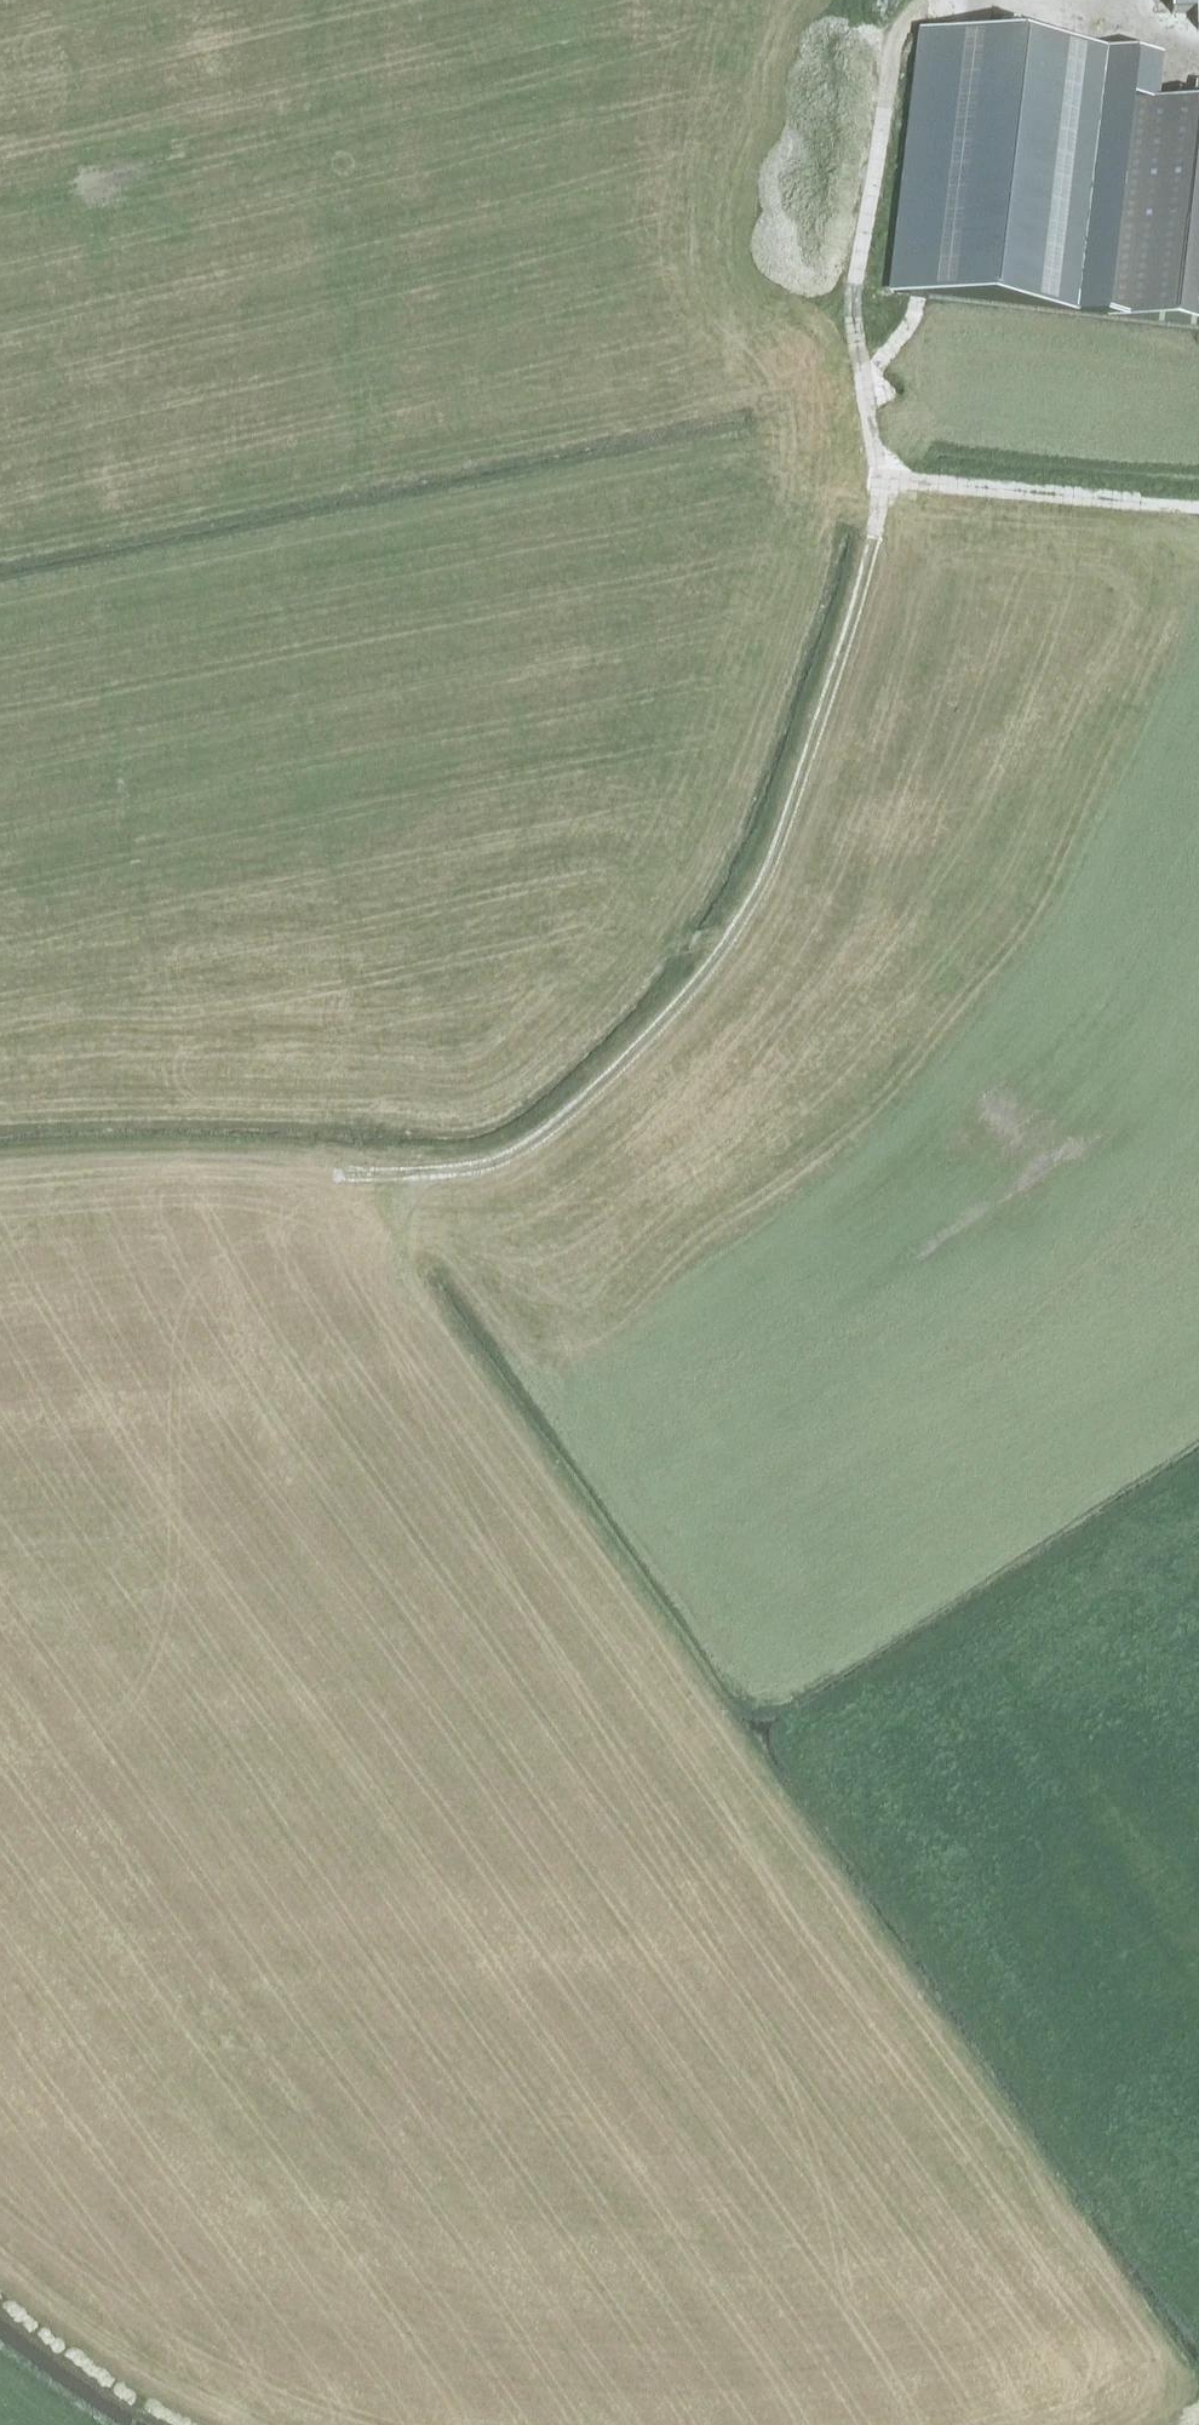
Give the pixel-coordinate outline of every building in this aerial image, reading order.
[(1171,14),(1173,14),(1173,13),(1196,12),(1197,30),(1198,30),(1198,0),(1171,0),(1171,14)] [(896,294),(1198,330),(1198,110),(1131,102),(1136,57),(1047,46),(1048,33),(1021,29),(1019,43),(926,32),(896,294)]
